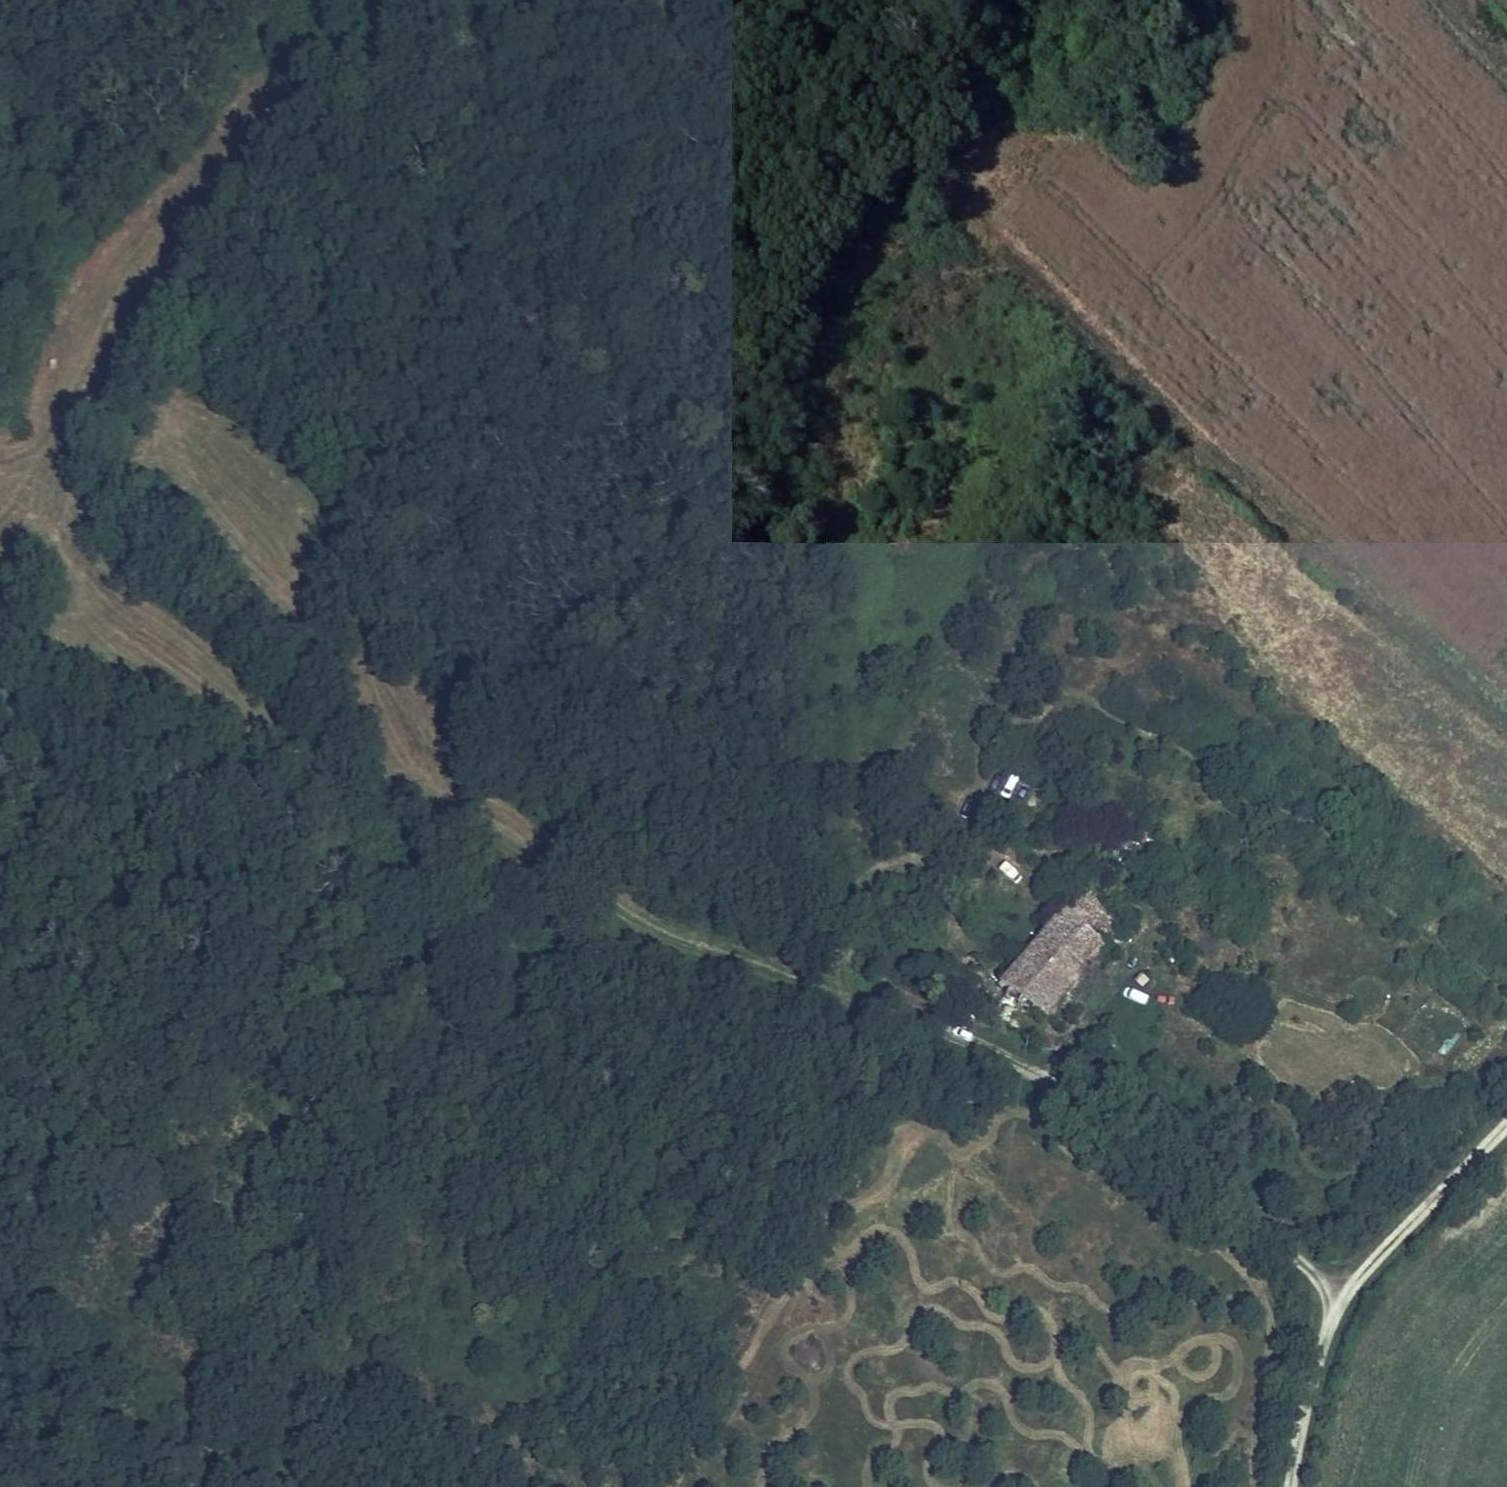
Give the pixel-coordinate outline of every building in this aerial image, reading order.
[(1060,873),(1051,884),(1103,924),(1113,910),(1060,873)] [(1051,884),(1039,901),(1091,939),(1103,924),(1051,884)] [(1091,939),(1039,901),(979,978),(1028,1019),(1091,939)]
